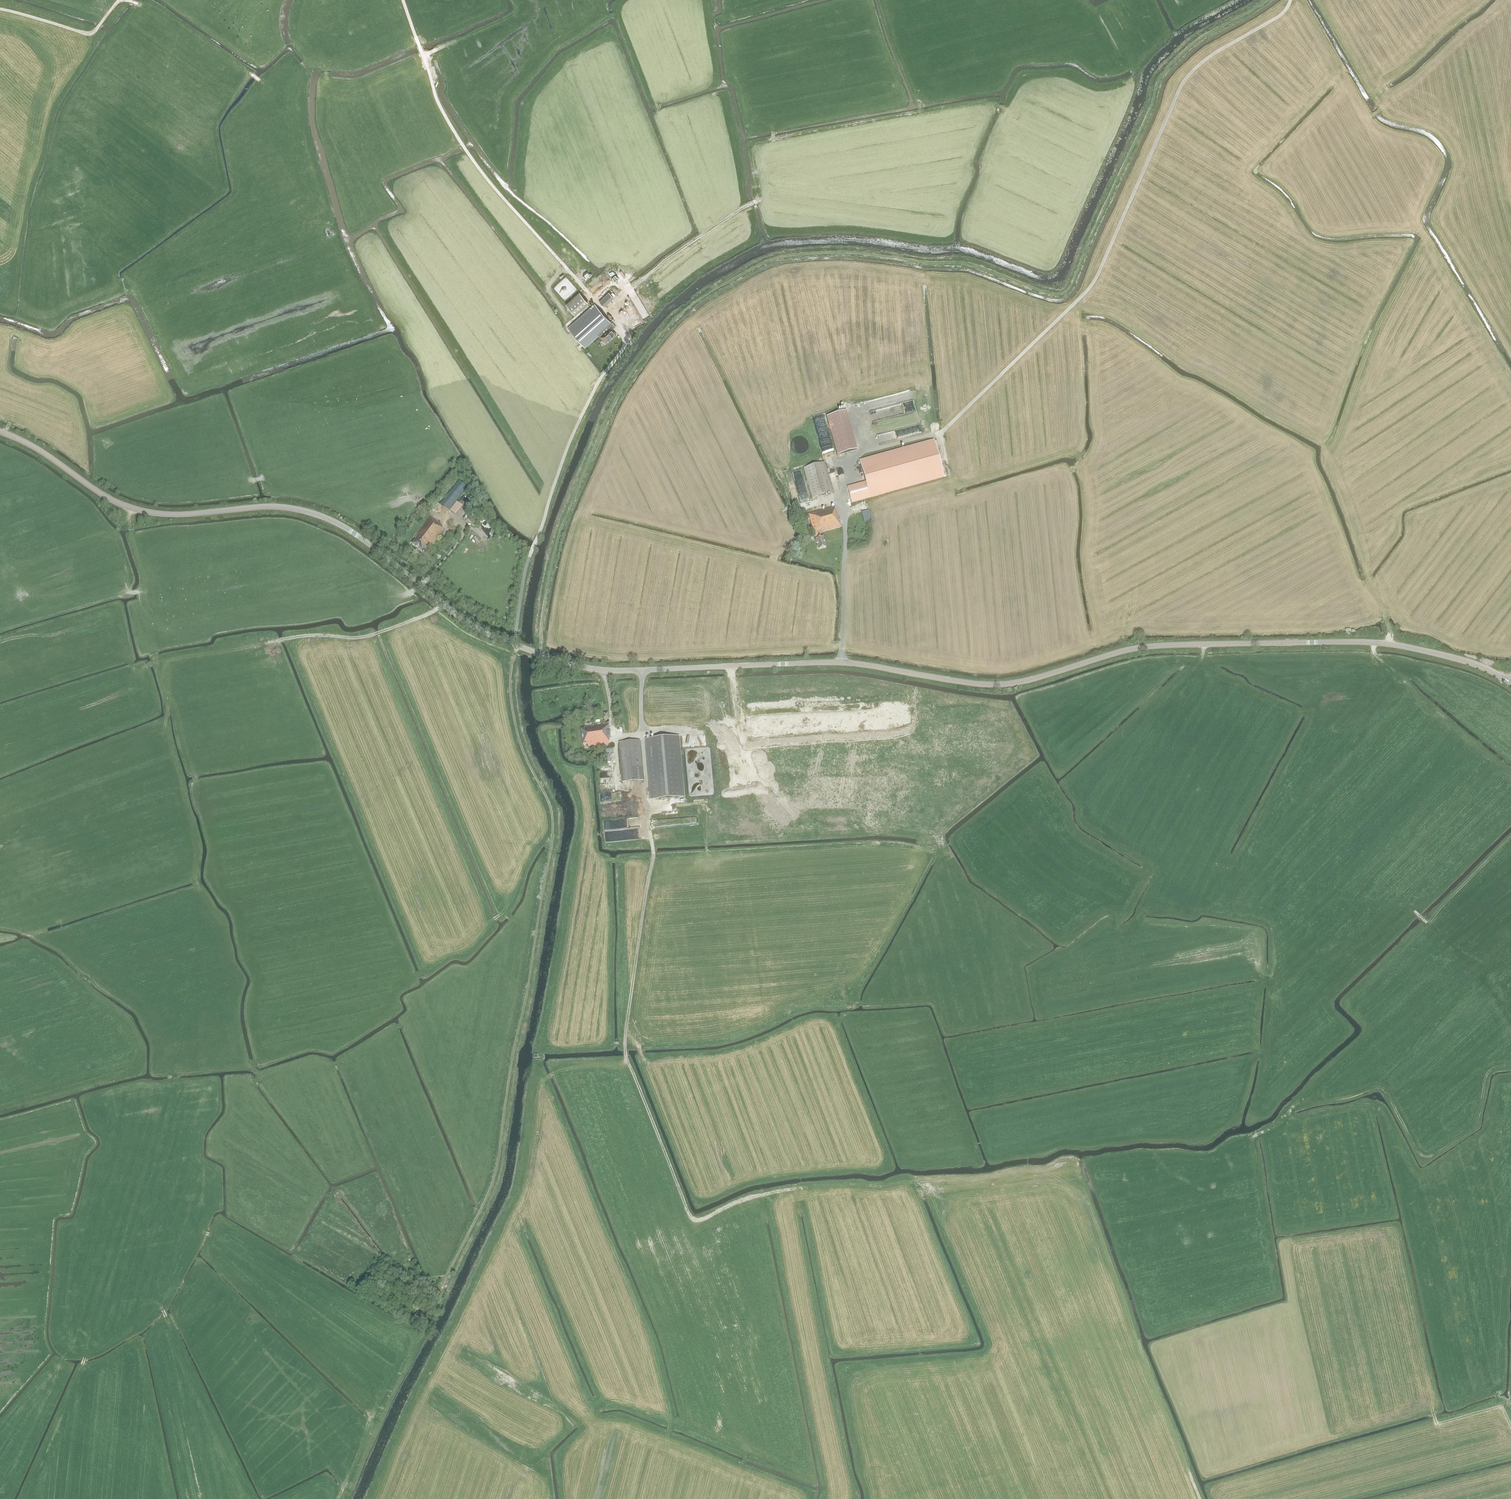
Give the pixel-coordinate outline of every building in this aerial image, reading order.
[(589,303),(579,292),(566,304),(575,315),(589,303)] [(604,307),(614,298),(609,292),(599,302),(604,307)] [(644,303),(641,305),(648,318),(651,316),(644,303)] [(606,344),(616,334),(612,329),(615,327),(595,304),(568,328),(585,347),(598,335),(606,344)] [(870,410),(886,406),(883,397),(867,401),(870,410)] [(847,411),(827,416),(838,455),(857,450),(847,411)] [(889,439),(922,431),(920,423),(887,431),(889,439)] [(866,482),(848,487),(852,502),(944,477),(934,441),(860,461),(866,482)] [(812,498),(833,492),(825,462),(804,467),(812,498)] [(468,488),(459,480),(440,503),(449,510),(468,488)] [(826,547),(823,537),(821,538),(820,533),(841,527),(840,521),(838,521),(835,507),(809,514),(816,539),(815,539),(818,550),(826,547)] [(429,549),(444,530),(440,527),(441,525),(431,517),(417,534),(418,534),(415,538),(417,539),(412,544),(422,553),(427,547),(429,549)] [(590,728),(581,729),(583,745),(588,744),(588,746),(610,744),(609,738),(610,738),(609,723),(593,725),(593,726),(590,726),(590,728)] [(679,737),(647,739),(652,800),(684,797),(679,737)] [(643,780),(642,760),(640,740),(619,742),(623,782),(643,780)] [(414,1302),(412,1306),(421,1312),(423,1307),(414,1302)] [(419,1311),(413,1320),(416,1322),(417,1321),(423,1324),(427,1317),(428,1317),(419,1311)]
